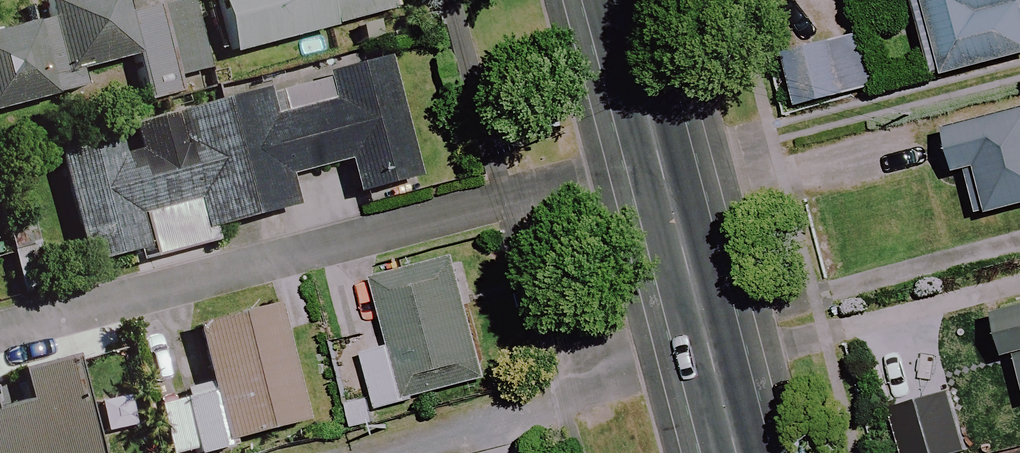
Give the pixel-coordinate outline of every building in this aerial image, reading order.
[(175,80),(209,71),(192,8),(158,17),(154,0),(135,0),(123,3),(122,0),(67,0),(40,7),(44,24),(0,36),(0,115),(84,93),(80,76),(131,63),(141,104),(179,94),(175,80)] [(232,53),(335,26),(328,0),(218,0),(232,53)] [(337,23),(396,8),(393,0),(331,0),(337,23)] [(931,80),(1019,63),(1019,0),(916,0),(931,80)] [(866,34),(786,54),(800,108),(880,87),(866,34)] [(218,109),(249,225),(293,212),(285,182),(343,166),(353,203),(417,185),(384,64),(304,86),(310,108),(280,116),(274,94),(218,109)] [(959,183),(976,177),(991,222),(1019,212),(1019,105),(942,131),(959,183)] [(249,225),(218,109),(51,155),(84,274),(150,256),(154,269),(213,253),(208,236),(249,225)] [(390,347),(360,354),(374,412),(488,384),(458,263),(374,284),(390,347)] [(194,329),(208,386),(182,392),(185,405),(155,413),(165,452),(199,452),(310,426),(281,308),(194,329)] [(995,319),(1019,409),(1019,312),(995,319)] [(69,368),(19,381),(27,411),(0,418),(0,452),(91,452),(69,368)]
